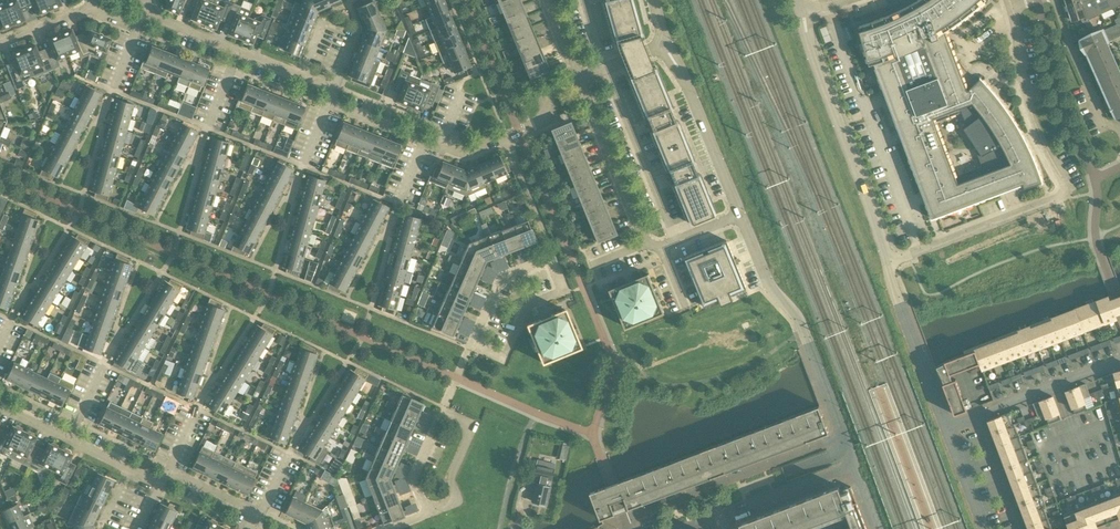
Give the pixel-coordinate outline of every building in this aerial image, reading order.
[(3,0),(5,4),(4,4),(13,25),(14,24),(17,25),(22,23),(23,20),(25,20),(22,13),(28,10),(24,0),(3,0)] [(28,10),(35,8),(37,14),(39,14),(42,15),(47,13),(48,10),(50,10),(46,0),(24,0),(28,10)] [(50,10),(51,9),(54,10),(59,8),(60,5),(62,5),(60,0),(46,0),(50,10)] [(191,0),(167,0),(168,3),(166,9),(178,14),(184,0),(190,3),(191,0)] [(190,3),(197,5),(191,19),(193,19),(194,22),(199,24),(202,23),(203,24),(212,3),(204,0),(191,0),(190,3)] [(212,3),(203,24),(205,24),(206,27),(211,29),(214,28),(216,28),(221,15),(227,18),(233,4),(223,0),(213,0),(212,3)] [(275,6),(280,9),(283,0),(277,0),(275,6)] [(291,13),(313,22),(318,11),(307,0),(303,0),(301,4),(295,2),(291,13)] [(318,11),(329,6),(326,0),(307,0),(318,11)] [(362,0),(364,5),(357,7),(362,19),(378,12),(373,1),(376,0),(363,0),(362,0)] [(427,5),(431,17),(448,10),(444,0),(440,0),(427,5)] [(519,0),(503,0),(499,2),(503,13),(522,5),(519,0)] [(606,0),(602,1),(614,44),(618,43),(619,47),(641,41),(640,36),(644,35),(634,0),(607,0),(606,0)] [(963,67),(964,66),(961,63),(959,60),(957,56),(956,52),(955,49),(954,45),(953,41),(949,42),(946,32),(952,28),(964,19),(975,10),(986,0),(920,0),(902,10),(880,20),(858,27),(869,66),(874,64),(883,89),(883,90),(883,91),(884,93),(884,95),(884,96),(885,98),(886,100),(887,101),(888,102),(889,104),(932,218),(1000,193),(1001,193),(1003,193),(1005,193),(1006,192),(1008,192),(1009,191),(1011,190),(1012,190),(1013,188),(1015,187),(1023,184),(1025,188),(1042,183),(1040,175),(1038,168),(1032,154),(1010,115),(1000,101),(988,85),(979,75),(975,79),(970,74),(967,71),(963,67)] [(1086,24),(1091,22),(1089,18),(1088,19),(1087,16),(1085,17),(1080,0),(1066,0),(1067,3),(1063,4),(1067,18),(1071,17),(1072,20),(1083,17),(1086,24)] [(1085,17),(1087,16),(1088,19),(1089,18),(1101,13),(1095,0),(1080,0),(1085,17)] [(1101,13),(1113,8),(1109,0),(1095,0),(1101,13)] [(407,11),(404,2),(399,4),(402,13),(407,11)] [(0,6),(0,28),(1,30),(2,29),(5,30),(10,28),(11,25),(13,25),(4,4),(0,6)] [(233,4),(227,18),(234,20),(228,33),(230,34),(231,37),(236,39),(239,38),(240,38),(249,18),(251,11),(233,4)] [(522,5),(503,13),(508,24),(526,16),(522,5)] [(275,6),(272,15),(277,17),(280,9),(275,6)] [(430,30),(436,28),(452,21),(448,10),(431,17),(425,19),(430,30)] [(386,30),(378,12),(362,19),(367,30),(386,30)] [(291,13),(286,24),(288,25),(309,33),(313,22),(291,13)] [(255,20),(249,18),(240,38),(242,39),(243,42),(248,44),(251,43),(253,43),(255,36),(262,39),(270,19),(262,15),(255,18),(255,20)] [(408,26),(413,24),(409,16),(404,18),(408,26)] [(526,16),(508,24),(512,35),(531,27),(526,16)] [(405,29),(401,19),(395,30),(405,29)] [(278,23),(273,21),(269,30),(274,32),(278,23)] [(452,21),(436,28),(430,30),(434,41),(457,32),(452,21)] [(1103,31),(1103,30),(1081,40),(1087,52),(1116,118),(1119,116),(1119,78),(1105,43),(1119,36),(1119,23),(1103,31)] [(413,24),(408,26),(411,35),(416,33),(413,24)] [(305,44),(309,33),(288,25),(284,36),(305,44)] [(832,40),(827,26),(820,29),(825,42),(832,40)] [(531,27),(512,35),(517,46),(535,39),(531,27)] [(61,34),(60,34),(65,47),(68,55),(79,50),(82,57),(89,54),(84,40),(77,43),(72,29),(70,30),(67,29),(63,31),(61,34)] [(111,39),(91,30),(87,39),(84,40),(89,54),(104,60),(108,51),(106,50),(111,39)] [(274,32),(269,30),(266,39),(271,41),(274,32)] [(386,30),(367,30),(362,41),(379,48),(386,30)] [(457,32),(434,41),(439,52),(461,43),(457,32)] [(49,39),(48,39),(53,53),(47,55),(52,69),(59,66),(57,59),(68,55),(65,47),(60,34),(58,35),(55,34),(50,36),(49,39)] [(284,36),(282,35),(278,46),(284,48),(284,49),(300,56),(305,44),(284,36)] [(417,48),(422,46),(418,38),(413,40),(417,48)] [(415,53),(409,39),(405,49),(415,53)] [(540,50),(535,39),(517,46),(521,57),(540,50)] [(379,48),(362,41),(358,52),(374,59),(379,48)] [(646,53),(641,41),(619,47),(620,48),(623,55),(624,59),(629,72),(650,64),(646,53)] [(466,54),(461,43),(439,52),(443,63),(449,61),(466,54)] [(24,49),(23,49),(31,70),(34,76),(52,69),(47,55),(40,58),(35,44),(33,45),(31,44),(26,46),(24,49)] [(396,55),(401,57),(405,47),(400,45),(396,55)] [(152,46),(146,62),(143,61),(140,68),(155,73),(164,51),(152,46)] [(422,46),(417,48),(420,57),(425,55),(422,46)] [(31,70),(23,49),(21,50),(18,49),(14,51),(12,54),(11,54),(16,68),(9,70),(17,88),(24,85),(22,81),(34,76),(31,70)] [(540,50),(521,57),(526,68),(544,61),(540,50)] [(164,51),(155,73),(166,78),(168,72),(175,55),(164,51)] [(374,59),(358,52),(353,63),(376,72),(380,62),(374,59)] [(471,66),(466,54),(449,61),(454,72),(471,66)] [(186,60),(175,55),(168,72),(179,76),(186,60)] [(401,57),(396,55),(392,64),(397,66),(401,57)] [(179,76),(177,82),(188,87),(197,64),(186,60),(179,76)] [(423,72),(428,70),(424,61),(419,63),(423,72)] [(549,72),(544,61),(526,68),(531,80),(549,72)] [(376,72),(353,63),(349,75),(352,76),(350,81),(370,88),(376,72)] [(197,64),(188,87),(200,91),(209,69),(197,64)] [(648,118),(653,130),(674,121),(669,109),(673,108),(670,101),(656,67),(652,68),(650,64),(629,72),(631,77),(628,78),(642,112),(644,119),(648,118)] [(388,67),(384,76),(389,78),(393,69),(388,67)] [(420,78),(409,74),(401,71),(396,85),(403,87),(397,101),(399,101),(400,104),(405,106),(408,105),(409,106),(420,78)] [(389,78),(384,76),(381,84),(386,86),(389,78)] [(445,85),(454,82),(452,76),(443,80),(445,85)] [(421,110),(427,97),(434,100),(438,88),(439,86),(420,78),(409,106),(411,106),(412,109),(417,111),(420,110),(421,110)] [(11,95),(17,92),(11,79),(5,82),(11,95)] [(248,84),(241,100),(239,99),(236,106),(250,111),(259,89),(248,84)] [(86,86),(80,98),(95,106),(102,94),(86,86)] [(56,94),(63,98),(66,92),(60,88),(56,94)] [(438,88),(434,100),(438,101),(443,90),(438,88)] [(270,93),(259,89),(250,111),(261,116),(270,93)] [(142,90),(141,94),(132,90),(130,95),(144,101),(146,96),(147,92),(142,90)] [(282,98),(270,93),(261,116),(273,120),(282,98)] [(155,99),(146,96),(144,101),(153,104),(155,99)] [(80,98),(74,110),(89,118),(95,106),(80,98)] [(293,102),(282,98),(273,120),(284,125),(286,119),(293,102)] [(130,118),(134,105),(117,100),(113,113),(130,118)] [(166,109),(168,104),(160,101),(157,106),(166,109)] [(286,119),(284,125),(295,129),(298,122),(301,122),(302,118),(301,116),(304,107),(293,102),(286,119)] [(53,113),(56,105),(52,103),(48,111),(53,113)] [(177,108),(168,104),(166,109),(175,113),(177,108)] [(186,117),(188,112),(179,109),(177,114),(186,117)] [(74,110),(67,122),(83,130),(89,118),(74,110)] [(562,121),(568,118),(566,112),(559,115),(562,121)] [(130,118),(113,113),(110,126),(127,131),(130,118)] [(160,119),(156,126),(163,129),(167,122),(160,119)] [(674,121),(653,130),(650,132),(666,172),(670,171),(691,162),(695,161),(678,120),(674,121)] [(67,122),(61,133),(77,142),(83,130),(67,122)] [(343,122),(337,139),(334,145),(346,149),(355,127),(343,122)] [(556,141),(574,134),(570,122),(551,130),(556,141)] [(198,132),(182,124),(176,136),(191,144),(198,132)] [(41,130),(47,134),(50,128),(44,125),(41,130)] [(127,131),(110,126),(106,139),(123,144),(127,131)] [(355,127),(346,149),(357,154),(366,131),(355,127)] [(240,139),(242,134),(233,130),(231,135),(240,139)] [(366,131),(357,154),(368,158),(377,136),(366,131)] [(61,133),(55,145),(71,153),(77,142),(61,133)] [(242,134),(240,139),(248,142),(250,137),(242,134)] [(579,145),(574,134),(556,141),(560,152),(579,145)] [(191,144),(176,136),(169,148),(185,156),(191,144)] [(388,140),(377,136),(368,158),(379,163),(388,140)] [(20,147),(28,150),(32,141),(23,138),(20,147)] [(226,156),(230,143),(213,138),(209,151),(226,156)] [(123,144),(106,139),(103,152),(120,156),(123,144)] [(262,147),(264,142),(255,139),(253,144),(262,147)] [(400,145),(388,140),(379,163),(393,168),(401,149),(399,148),(400,145)] [(272,146),(264,142),(262,147),(270,151),(272,146)] [(55,145),(49,157),(64,165),(71,153),(55,145)] [(583,156),(579,145),(560,152),(565,163),(583,156)] [(282,155),(284,150),(275,147),(273,152),(282,155)] [(169,148),(163,160),(179,168),(185,156),(169,148)] [(28,152),(20,149),(18,155),(26,158),(28,152)] [(226,156),(209,151),(205,164),(222,169),(226,156)] [(103,152),(99,164),(116,169),(120,156),(103,152)] [(488,161),(495,178),(510,171),(506,162),(502,163),(499,156),(488,161)] [(583,156),(565,163),(569,174),(588,167),(583,156)] [(64,165),(49,157),(39,175),(52,180),(54,175),(58,177),(64,165)] [(251,164),(256,166),(258,166),(260,159),(254,157),(251,164)] [(24,161),(17,158),(14,164),(22,167),(24,161)] [(179,168),(163,160),(157,171),(173,179),(179,168)] [(495,178),(488,161),(477,166),(484,182),(495,178)] [(293,170),(278,162),(271,174),(287,182),(293,170)] [(446,188),(448,183),(454,166),(443,162),(440,169),(436,167),(432,176),(430,175),(428,181),(446,188)] [(696,175),(691,162),(670,171),(675,183),(671,185),(686,221),(690,219),(692,224),(713,216),(711,210),(714,209),(700,173),(696,175)] [(116,169),(99,164),(95,177),(113,182),(116,169)] [(222,169),(205,164),(202,177),(219,182),(222,169)] [(446,188),(466,196),(466,190),(466,171),(454,166),(448,183),(446,188)] [(466,190),(466,196),(486,187),(484,182),(477,166),(466,171),(466,190)] [(588,167),(569,174),(574,185),(592,178),(588,167)] [(335,177),(337,172),(329,168),(327,173),(335,177)] [(173,179),(157,171),(151,183),(167,191),(173,179)] [(346,175),(337,172),(335,177),(344,180),(346,175)] [(287,182),(271,174),(265,186),(280,194),(287,182)] [(308,176),(305,189),(322,194),(325,181),(308,176)] [(113,182),(95,177),(92,190),(95,192),(94,196),(107,201),(113,182)] [(202,177),(198,190),(215,194),(219,182),(202,177)] [(357,186),(359,180),(351,177),(349,182),(357,186)] [(597,189),(592,178),(574,185),(579,197),(597,189)] [(368,184),(359,180),(357,186),(366,189),(368,184)] [(167,191),(151,183),(144,195),(160,203),(167,191)] [(379,188),(370,185),(368,190),(377,193),(379,188)] [(265,186),(259,198),(274,206),(280,194),(265,186)] [(322,194),(305,189),(301,202),(318,207),(322,194)] [(510,189),(501,193),(503,198),(512,194),(510,189)] [(602,200),(597,189),(579,197),(583,208),(602,200)] [(215,194),(198,190),(195,202),(212,207),(215,194)] [(348,192),(341,207),(344,209),(350,193),(348,192)] [(503,198),(501,193),(493,196),(495,201),(503,198)] [(356,196),(350,194),(347,201),(353,203),(356,196)] [(144,195),(139,205),(127,200),(123,208),(148,218),(150,213),(154,215),(160,203),(144,195)] [(274,206),(259,198),(253,209),(268,217),(274,206)] [(373,200),(367,212),(382,220),(389,208),(373,200)] [(606,211),(602,200),(583,208),(588,219),(606,211)] [(212,207),(195,202),(191,215),(208,220),(212,207)] [(301,202),(297,215),(314,220),(318,207),(301,202)] [(425,205),(419,203),(417,209),(423,211),(425,205)] [(482,216),(495,212),(493,206),(480,210),(482,216)] [(435,216),(437,211),(428,207),(426,213),(435,216)] [(466,211),(468,216),(478,212),(476,207),(466,211)] [(24,208),(18,227),(34,233),(39,220),(35,219),(37,214),(24,208)] [(268,217),(253,209),(246,221),(262,229),(268,217)] [(466,211),(456,216),(451,218),(453,223),(468,216),(466,211)] [(611,222),(606,211),(588,219),(592,230),(611,222)] [(367,212),(361,224),(376,232),(382,220),(367,212)] [(5,223),(6,223),(9,216),(4,214),(1,221),(5,223)] [(400,228),(417,232),(421,219),(404,214),(400,228)] [(208,220),(191,215),(187,229),(191,230),(190,234),(203,239),(208,220)] [(314,220),(297,215),(294,228),(311,232),(314,220)] [(527,220),(516,224),(514,225),(523,249),(527,247),(526,244),(535,241),(527,220)] [(246,221),(240,233),(256,241),(262,229),(246,221)] [(615,234),(611,222),(592,230),(597,241),(615,234)] [(376,232),(361,224),(354,236),(370,244),(376,232)] [(509,251),(518,247),(519,250),(523,249),(514,225),(511,226),(501,230),(509,251)] [(18,227),(13,240),(30,246),(34,233),(18,227)] [(294,228),(290,240),(307,245),(311,232),(294,228)] [(417,232),(400,228),(397,240),(414,245),(417,232)] [(501,230),(490,234),(488,235),(497,259),(501,257),(500,254),(509,251),(501,230)] [(256,241),(240,233),(231,251),(244,256),(246,251),(249,253),(256,241)] [(72,236),(64,248),(80,257),(90,240),(78,234),(75,238),(72,236)] [(453,237),(445,234),(442,240),(450,243),(453,237)] [(468,243),(485,260),(492,257),(493,261),(497,259),(488,235),(485,236),(468,243)] [(354,236),(348,247),(364,255),(370,244),(354,236)] [(219,246),(224,248),(227,242),(225,240),(222,239),(219,246)] [(30,246),(13,240),(9,252),(26,258),(30,246)] [(307,245),(290,240),(287,253),(304,258),(307,245)] [(414,245),(397,240),(393,253),(410,258),(414,245)] [(731,295),(747,289),(727,241),(684,258),(704,307),(720,300),(722,305),(734,300),(731,295)] [(468,243),(461,260),(460,262),(483,272),(485,268),(482,267),(485,260),(468,243)] [(348,247),(342,259),(358,267),(364,255),(348,247)] [(80,257),(64,248),(57,259),(72,269),(80,257)] [(521,262),(530,258),(527,248),(517,251),(521,262)] [(426,258),(431,260),(434,252),(430,250),(426,258)] [(9,252),(4,265),(21,271),(26,258),(9,252)] [(117,253),(110,272),(127,278),(132,265),(128,264),(130,259),(117,253)] [(304,258),(287,253),(283,267),(287,268),(286,272),(298,278),(304,258)] [(410,258),(393,253),(389,266),(407,271),(410,258)] [(57,259),(50,271),(65,280),(72,269),(57,259)] [(342,259),(336,271),(351,279),(358,267),(342,259)] [(460,262),(459,265),(454,275),(475,284),(479,275),(482,276),(483,272),(460,262)] [(21,271),(4,265),(0,277),(17,283),(21,271)] [(389,266),(386,279),(403,284),(407,271),(389,266)] [(86,267),(82,275),(87,277),(91,269),(86,267)] [(65,280),(50,271),(44,282),(59,291),(65,280)] [(91,279),(95,281),(99,273),(95,271),(91,279)] [(336,271),(326,289),(339,294),(342,289),(345,291),(351,279),(336,271)] [(110,272),(106,285),(123,291),(127,278),(110,272)] [(419,274),(416,282),(422,284),(425,276),(423,276),(419,274)] [(611,290),(627,327),(665,312),(649,274),(635,280),(636,283),(626,287),(625,284),(611,290)] [(87,277),(82,275),(78,283),(83,285),(87,277)] [(454,275),(450,285),(449,288),(472,298),(474,294),(471,293),(475,284),(454,275)] [(12,296),(17,283),(0,277),(0,291),(12,296)] [(323,280),(318,278),(315,283),(321,286),(323,280)] [(95,281),(91,279),(87,287),(91,289),(95,281)] [(157,293),(172,302),(183,285),(170,279),(168,283),(165,281),(157,293)] [(403,284),(386,279),(382,292),(399,296),(403,284)] [(59,291),(44,282),(37,293),(52,302),(59,291)] [(106,285),(102,297),(118,303),(123,291),(106,285)] [(476,286),(471,305),(483,308),(488,289),(476,286)] [(411,299),(414,300),(416,300),(419,288),(414,287),(411,299)] [(443,300),(464,309),(467,300),(470,302),(472,298),(449,288),(448,290),(443,300)] [(0,291),(0,306),(8,309),(12,296),(0,291)] [(75,291),(71,299),(75,301),(79,293),(75,291)] [(422,291),(417,304),(424,307),(429,294),(422,291)] [(399,296),(382,292),(379,305),(382,306),(381,311),(394,316),(399,296)] [(37,293),(29,304),(44,314),(52,302),(37,293)] [(172,302),(157,293),(150,304),(165,313),(172,302)] [(79,303),(83,305),(87,297),(83,295),(79,303)] [(102,297),(97,310),(114,316),(118,303),(102,297)] [(1111,301),(1109,297),(1097,301),(1105,323),(1117,318),(1115,314),(1119,312),(1119,305),(1117,298),(1111,301)] [(210,298),(203,317),(220,323),(225,310),(221,308),(223,304),(210,298)] [(75,301),(71,299),(67,307),(71,309),(75,301)] [(181,307),(185,309),(189,301),(185,299),(181,307)] [(443,300),(439,311),(438,313),(461,323),(463,319),(460,318),(464,309),(443,300)] [(1097,301),(1086,305),(1094,327),(1105,323),(1097,301)] [(83,305),(79,303),(75,311),(79,313),(83,305)] [(44,314),(29,304),(22,316),(37,326),(44,314)] [(165,313),(150,304),(143,315),(158,324),(165,313)] [(1086,305),(1075,310),(1083,331),(1094,327),(1086,305)] [(526,324),(542,362),(580,347),(564,309),(550,315),(551,317),(542,322),(540,319),(526,324)] [(114,316),(97,310),(93,322),(110,328),(114,316)] [(1075,310),(1064,314),(1072,335),(1083,331),(1075,310)] [(175,319),(179,322),(183,313),(179,311),(175,319)] [(431,328),(439,331),(440,330),(452,335),(456,326),(459,327),(461,323),(438,313),(436,316),(431,314),(430,313),(426,322),(427,322),(426,324),(432,326),(431,328)] [(1064,314),(1052,318),(1061,339),(1072,335),(1064,314)] [(63,315),(59,323),(64,325),(68,317),(63,315)] [(158,324),(143,315),(136,326),(151,336),(158,324)] [(187,315),(183,324),(188,326),(192,317),(187,315)] [(220,323),(203,317),(199,330),(215,335),(220,323)] [(1052,318),(1041,322),(1049,344),(1061,339),(1052,318)] [(67,327),(72,329),(76,321),(71,319),(67,327)] [(179,322),(175,319),(171,327),(175,330),(179,322)] [(64,325),(59,323),(58,322),(54,331),(59,334),(64,325)] [(110,328),(93,322),(88,335),(105,341),(110,328)] [(1041,322),(1030,327),(1038,348),(1049,344),(1041,322)] [(250,337),(265,346),(276,329),(263,323),(261,327),(257,325),(250,337)] [(188,326),(183,324),(179,332),(184,334),(188,326)] [(136,326),(129,337),(144,347),(151,336),(136,326)] [(1030,327),(1019,331),(1027,352),(1038,348),(1030,327)] [(33,332),(27,329),(24,335),(30,338),(33,332)] [(199,330),(194,342),(211,348),(215,335),(199,330)] [(1019,331),(1008,335),(1016,356),(1027,352),(1019,331)] [(37,344),(39,341),(41,336),(36,333),(32,342),(37,344)] [(282,345),(286,337),(280,334),(276,343),(282,345)] [(88,335),(84,348),(100,354),(105,341),(88,335)] [(167,335),(164,343),(168,345),(172,337),(167,335)] [(1008,335),(997,339),(1005,361),(1016,356),(1008,335)] [(49,340),(41,336),(39,341),(47,345),(49,340)] [(129,337),(122,349),(137,358),(144,347),(129,337)] [(265,346),(250,337),(243,349),(258,358),(265,346)] [(172,347),(176,349),(180,341),(176,339),(172,347)] [(997,339),(985,343),(993,365),(1005,361),(997,339)] [(60,351),(63,346),(54,342),(52,347),(60,351)] [(211,348),(194,342),(190,354),(207,360),(211,348)] [(303,342),(296,361),(313,367),(317,354),(314,353),(315,348),(303,342)] [(168,345),(164,343),(160,352),(164,354),(168,345)] [(979,363),(982,369),(993,365),(985,343),(974,348),(978,359),(980,363),(979,363)] [(71,350),(63,346),(60,351),(69,355),(71,350)] [(176,349),(172,347),(168,356),(172,358),(176,349)] [(945,362),(937,366),(945,383),(943,384),(950,403),(963,398),(956,379),(953,380),(950,374),(979,363),(980,363),(978,359),(974,348),(964,351),(965,354),(945,362)] [(122,349),(115,361),(112,365),(119,368),(121,364),(130,370),(137,358),(122,349)] [(258,358),(243,349),(236,360),(251,369),(258,358)] [(283,356),(289,358),(292,351),(285,349),(283,356)] [(82,355),(73,351),(71,356),(79,360),(82,355)] [(190,354),(186,367),(202,373),(207,360),(190,354)] [(272,356),(268,364),(272,366),(276,358),(272,356)] [(156,359),(152,368),(156,370),(160,361),(156,359)] [(251,369),(236,360),(229,371),(244,380),(251,369)] [(276,368),(281,370),(285,362),(280,360),(276,368)] [(296,361),(292,374),(308,380),(313,367),(296,361)] [(18,384),(25,368),(14,363),(6,379),(18,384)] [(164,363),(160,372),(164,374),(168,365),(164,363)] [(272,366),(268,364),(264,372),(268,374),(272,366)] [(186,367),(181,379),(198,385),(202,373),(186,367)] [(36,373),(25,368),(18,384),(28,389),(36,373)] [(281,370),(276,368),(272,376),(277,378),(281,370)] [(343,382),(358,391),(369,374),(356,368),(353,372),(350,370),(343,382)] [(229,371),(222,382),(237,391),(244,380),(229,371)] [(164,374),(160,372),(156,380),(161,382),(164,374)] [(36,373),(28,389),(39,394),(47,378),(36,373)] [(47,379),(47,378),(39,394),(50,400),(60,378),(50,373),(47,379)] [(122,382),(125,377),(119,374),(117,380),(122,382)] [(292,374),(287,386),(304,392),(308,380),(292,374)] [(75,385),(60,378),(50,400),(61,405),(69,390),(72,391),(75,385)] [(130,389),(131,385),(134,380),(129,378),(125,386),(130,389)] [(198,385),(181,379),(176,393),(193,398),(198,385)] [(142,384),(134,380),(131,385),(140,389),(142,384)] [(260,380),(256,388),(261,390),(265,382),(260,380)] [(222,382),(215,394),(230,403),(237,391),(222,382)] [(358,391),(343,382),(336,393),(351,402),(358,391)] [(1066,391),(1075,415),(1088,410),(1084,399),(1091,396),(1086,383),(1066,391)] [(269,384),(265,392),(269,394),(273,386),(269,384)] [(304,392),(287,386),(283,399),(300,405),(304,392)] [(153,396),(155,391),(147,387),(144,392),(153,396)] [(261,390),(256,388),(252,396),(257,398),(261,390)] [(164,395),(155,391),(153,396),(161,400),(164,395)] [(269,394),(265,392),(261,400),(265,402),(269,394)] [(351,402),(336,393),(329,404),(344,413),(351,402)] [(403,393),(397,405),(396,408),(419,418),(421,414),(418,413),(422,403),(410,398),(411,396),(403,393)] [(230,403),(215,394),(208,405),(223,415),(230,403)] [(1038,416),(1045,413),(1049,425),(1062,420),(1053,396),(1033,403),(1038,416)] [(283,399),(278,411),(295,417),(300,405),(283,399)] [(365,400),(361,409),(365,411),(369,402),(365,400)] [(110,401),(107,407),(99,423),(111,429),(121,407),(110,401)] [(245,412),(249,414),(253,406),(249,404),(245,412)] [(344,413),(329,404),(322,415),(337,425),(344,413)] [(611,485),(606,487),(591,492),(601,519),(616,514),(616,512),(620,510),(629,507),(629,509),(830,433),(819,406),(619,482),(611,485)] [(132,412),(121,407),(111,429),(121,434),(132,412)] [(257,408),(253,416),(258,418),(261,410),(257,408)] [(395,410),(390,420),(411,429),(415,420),(418,422),(419,418),(396,408),(395,410)] [(361,420),(365,412),(361,410),(357,417),(361,420)] [(278,411),(274,424),(291,430),(295,417),(278,411)] [(143,417),(132,412),(121,434),(132,439),(143,417)] [(240,418),(246,421),(249,415),(243,412),(240,418)] [(989,420),(993,432),(1015,424),(1013,425),(1008,413),(989,420)] [(337,425),(322,415),(315,427),(330,436),(337,425)] [(258,418),(253,416),(249,424),(254,426),(258,418)] [(153,422),(143,417),(132,439),(143,444),(150,428),(153,422)] [(390,420),(386,431),(385,433),(408,443),(410,439),(407,438),(411,429),(390,420)] [(224,430),(226,425),(218,421),(216,426),(224,430)] [(291,430),(274,424),(269,437),(286,443),(291,430)] [(349,433),(354,435),(358,426),(353,424),(349,433)] [(993,432),(998,444),(1020,436),(1015,424),(993,432)] [(0,436),(0,437),(0,452),(12,458),(25,431),(23,431),(22,428),(17,425),(14,426),(13,426),(7,439),(0,436)] [(235,429),(226,425),(224,430),(232,434),(235,429)] [(330,436),(315,427),(308,438),(323,447),(330,436)] [(162,434),(150,428),(143,444),(154,449),(162,434)] [(26,432),(25,431),(12,458),(30,466),(36,453),(30,450),(36,437),(35,436),(34,433),(29,431),(26,432)] [(246,440),(248,435),(240,431),(237,436),(246,440)] [(384,436),(379,446),(399,455),(403,446),(407,447),(408,443),(385,433),(384,436)] [(256,439),(248,435),(246,440),(254,444),(256,439)] [(998,444),(1002,456),(1024,448),(1020,436),(998,444)] [(323,447),(308,438),(300,450),(311,456),(316,459),(323,447)] [(267,444),(259,440),(256,445),(265,449),(267,444)] [(563,442),(561,448),(569,450),(571,444),(563,442)] [(36,453),(30,466),(37,470),(44,468),(45,466),(51,469),(60,449),(59,448),(58,445),(53,443),(50,444),(49,443),(43,456),(36,453)] [(203,473),(214,451),(202,446),(192,468),(203,473)] [(379,446),(375,456),(374,459),(397,470),(399,465),(396,464),(399,455),(379,446)] [(60,449),(51,469),(59,472),(56,479),(66,484),(75,465),(69,461),(72,454),(71,454),(70,451),(65,448),(62,449),(60,449)] [(340,458),(342,459),(346,450),(342,448),(338,457),(340,458)] [(1002,456),(1007,468),(1029,459),(1024,448),(1002,456)] [(225,456),(214,451),(203,473),(214,478),(225,456)] [(552,468),(555,456),(541,453),(538,465),(537,465),(535,477),(541,478),(540,484),(537,484),(533,501),(541,503),(541,505),(544,505),(545,504),(548,505),(552,487),(551,487),(555,469),(552,468)] [(235,462),(225,456),(214,478),(225,483),(235,462)] [(308,459),(308,460),(319,465),(321,462),(316,459),(311,456),(308,459)] [(334,459),(328,469),(335,474),(342,463),(334,459)] [(373,461),(365,478),(389,478),(392,472),(395,473),(397,470),(374,459),(373,461)] [(1007,468),(1011,480),(1033,471),(1029,459),(1007,468)] [(235,462),(225,483),(236,489),(246,467),(235,462)] [(320,470),(311,466),(309,471),(318,475),(320,470)] [(74,476),(79,478),(83,469),(78,467),(74,476)] [(246,467),(236,489),(247,494),(257,472),(246,467)] [(1011,480),(1015,491),(1038,483),(1033,471),(1011,480)] [(92,484),(108,492),(114,481),(98,473),(92,484)] [(74,476),(70,484),(75,486),(79,478),(74,476)] [(365,478),(372,495),(373,497),(397,488),(395,484),(392,485),(389,478),(365,478)] [(87,482),(82,493),(103,503),(108,492),(92,484),(87,482)] [(849,482),(796,502),(735,526),(727,528),(867,528),(849,482)] [(1015,491),(1020,503),(1042,495),(1038,483),(1015,491)] [(334,486),(338,496),(343,494),(339,484),(334,486)] [(65,487),(60,496),(65,498),(69,490),(65,487)] [(29,492),(21,488),(18,494),(26,498),(29,492)] [(348,488),(342,491),(343,494),(346,503),(353,500),(348,488)] [(397,488),(373,497),(374,500),(378,509),(398,502),(395,493),(398,492),(397,488)] [(296,491),(293,497),(285,512),(297,518),(304,502),(307,496),(296,491)] [(82,493),(77,504),(98,514),(103,503),(82,493)] [(18,501),(15,495),(9,497),(11,503),(18,501)] [(1020,503),(1024,515),(1047,507),(1042,495),(1020,503)] [(65,498),(60,496),(56,505),(61,508),(65,498)] [(1100,500),(1109,522),(1119,518),(1119,515),(1112,496),(1100,500)] [(1100,500),(1088,505),(1096,527),(1109,522),(1100,500)] [(53,511),(56,504),(49,501),(46,508),(47,509),(53,511)] [(322,510),(304,502),(297,518),(307,523),(322,510)] [(402,511),(398,502),(378,509),(383,524),(407,514),(405,510),(402,511)] [(161,504),(156,514),(171,522),(179,507),(170,503),(168,507),(161,504)] [(8,524),(24,516),(18,504),(2,511),(8,524)] [(98,514),(77,504),(68,523),(74,523),(73,523),(93,524),(98,514)] [(351,520),(347,510),(345,504),(340,506),(346,522),(351,520)] [(46,508),(39,505),(37,509),(45,513),(47,509),(46,508)] [(1076,510),(1083,528),(1091,528),(1096,527),(1088,505),(1076,510)] [(309,528),(327,528),(334,526),(333,522),(327,506),(322,510),(307,523),(309,528)] [(1024,515),(1028,526),(1048,519),(1044,508),(1047,507),(1024,515)] [(1076,510),(1063,514),(1069,528),(1083,528),(1076,510)] [(150,525),(159,528),(168,528),(171,522),(156,514),(150,525)] [(8,524),(10,528),(27,528),(29,528),(24,516),(8,524)] [(359,516),(354,518),(357,527),(362,525),(359,516)] [(208,519),(203,528),(218,528),(220,525),(218,524),(217,521),(212,519),(209,520),(208,519)] [(1030,528),(1052,528),(1048,519),(1028,526),(1030,528)] [(351,520),(346,522),(348,528),(354,528),(351,520)] [(185,528),(186,528),(191,528),(194,523),(189,521),(185,528)]
